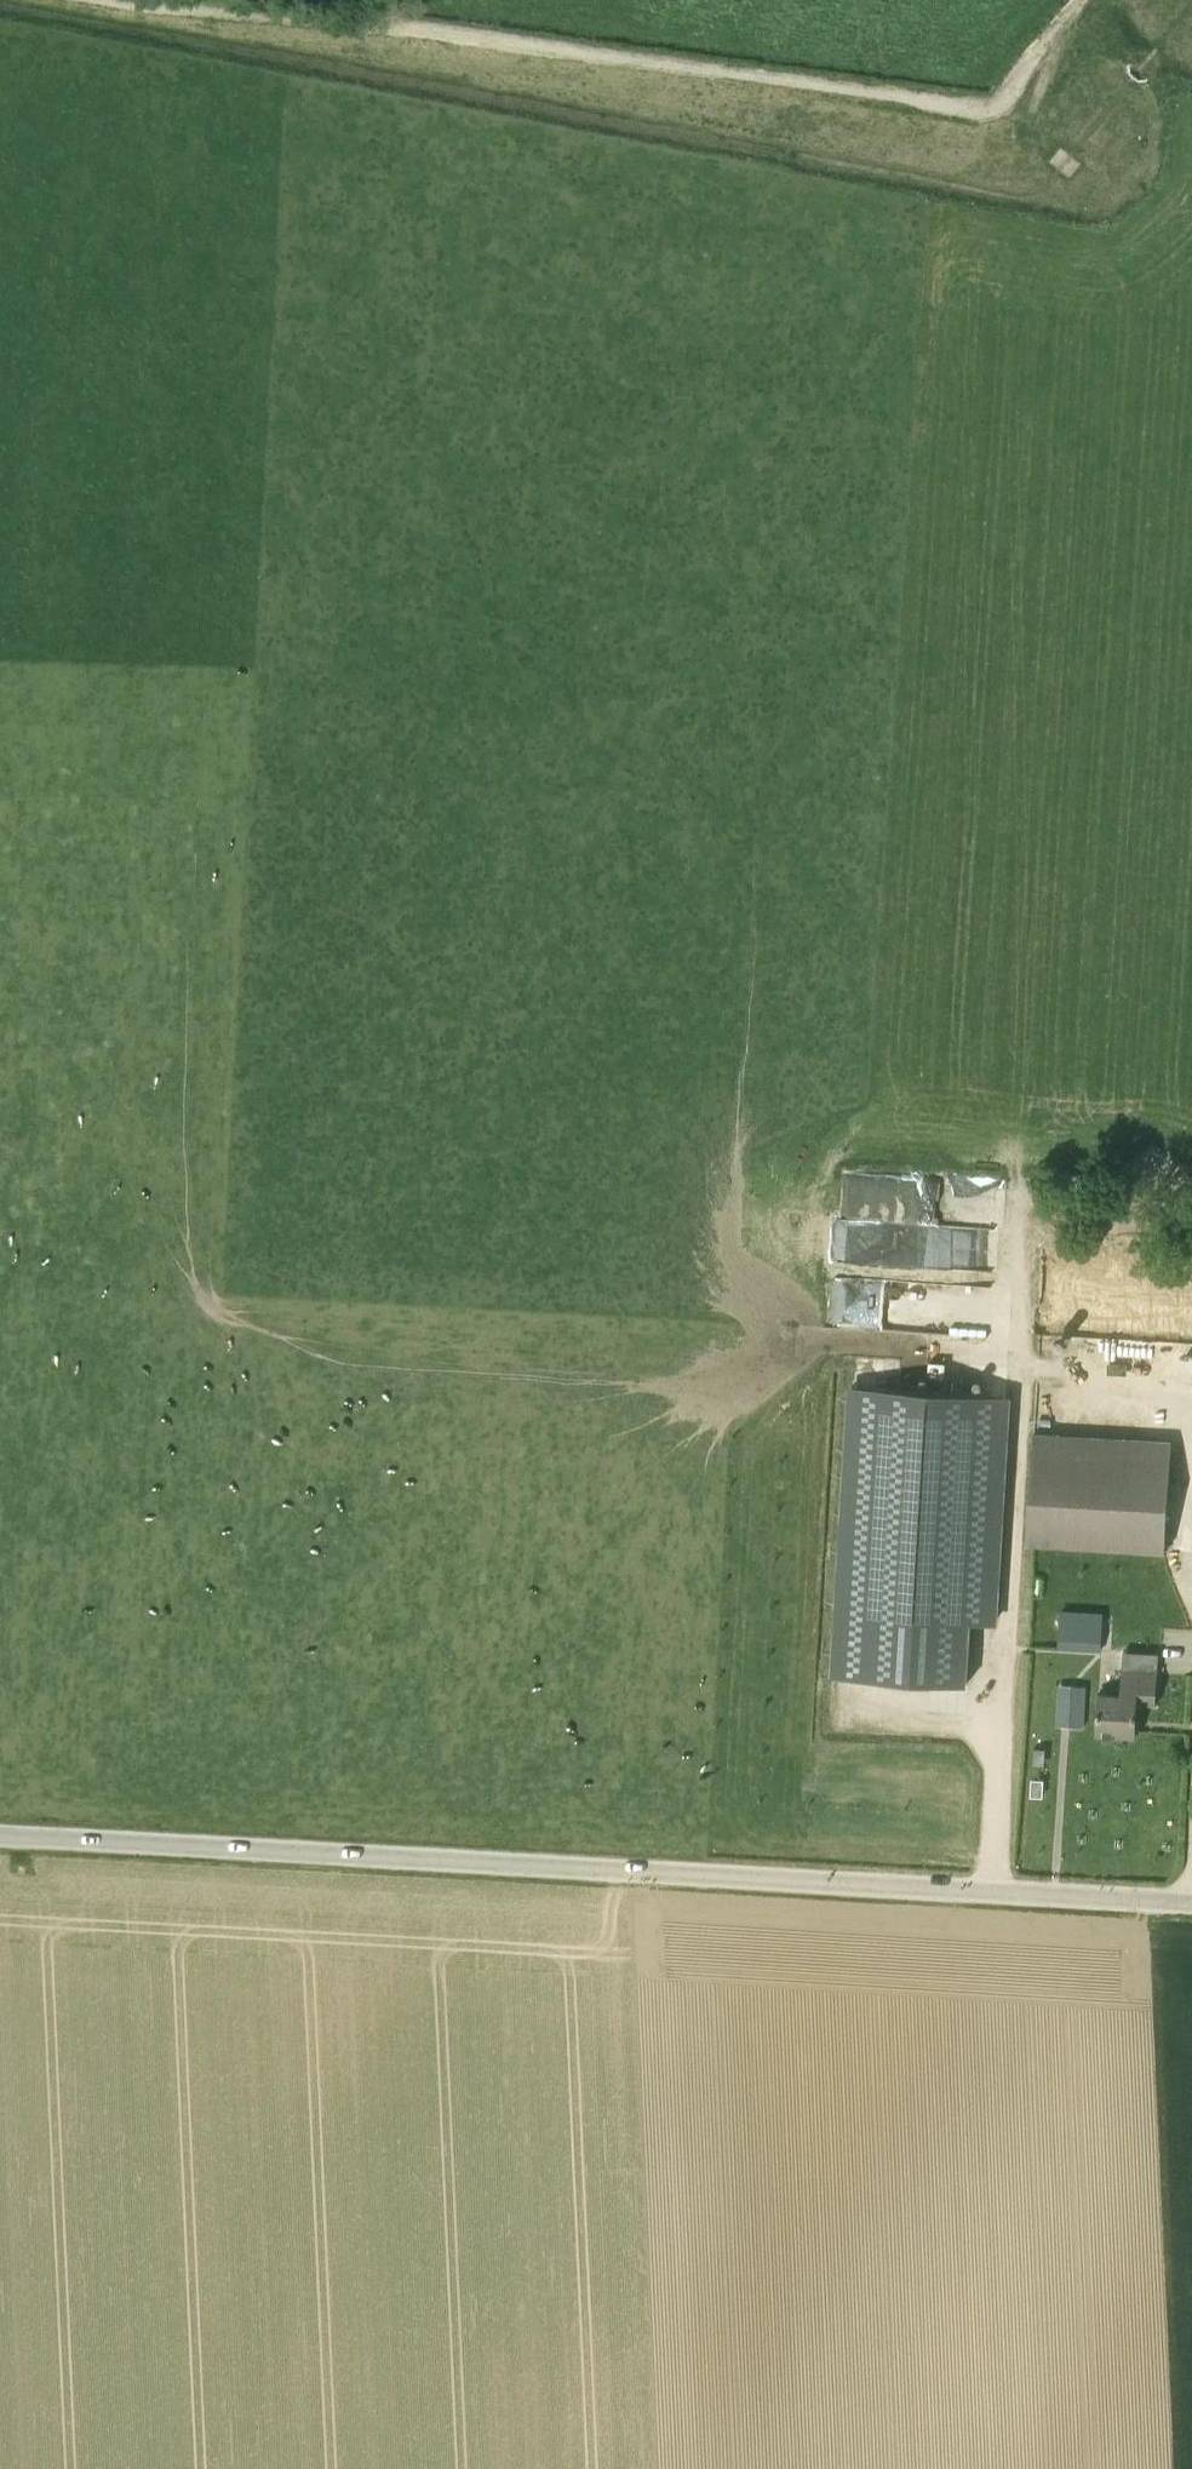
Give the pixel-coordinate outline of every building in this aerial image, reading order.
[(1043,1251),(1039,1337),(1065,1338),(1065,1346),(1080,1347),(1080,1339),(1191,1345),(1191,1259),(1043,1251)] [(1007,1397),(854,1387),(836,1677),(966,1685),(970,1623),(993,1623),(1007,1397)] [(1169,1441),(1124,1439),(1034,1433),(1030,1493),(1027,1544),(1163,1553),(1169,1441)] [(1092,1649),(1092,1631),(1060,1630),(1059,1647),(1092,1649)] [(1157,1671),(1121,1670),(1120,1695),(1098,1693),(1096,1735),(1135,1737),(1137,1703),(1155,1704),(1157,1671)] [(1083,1727),(1085,1688),(1061,1687),(1059,1726),(1065,1726),(1083,1727)] [(1045,1749),(1033,1748),(1033,1765),(1044,1766),(1045,1749)] [(1043,1780),(1032,1780),(1031,1797),(1042,1797),(1043,1780)]
